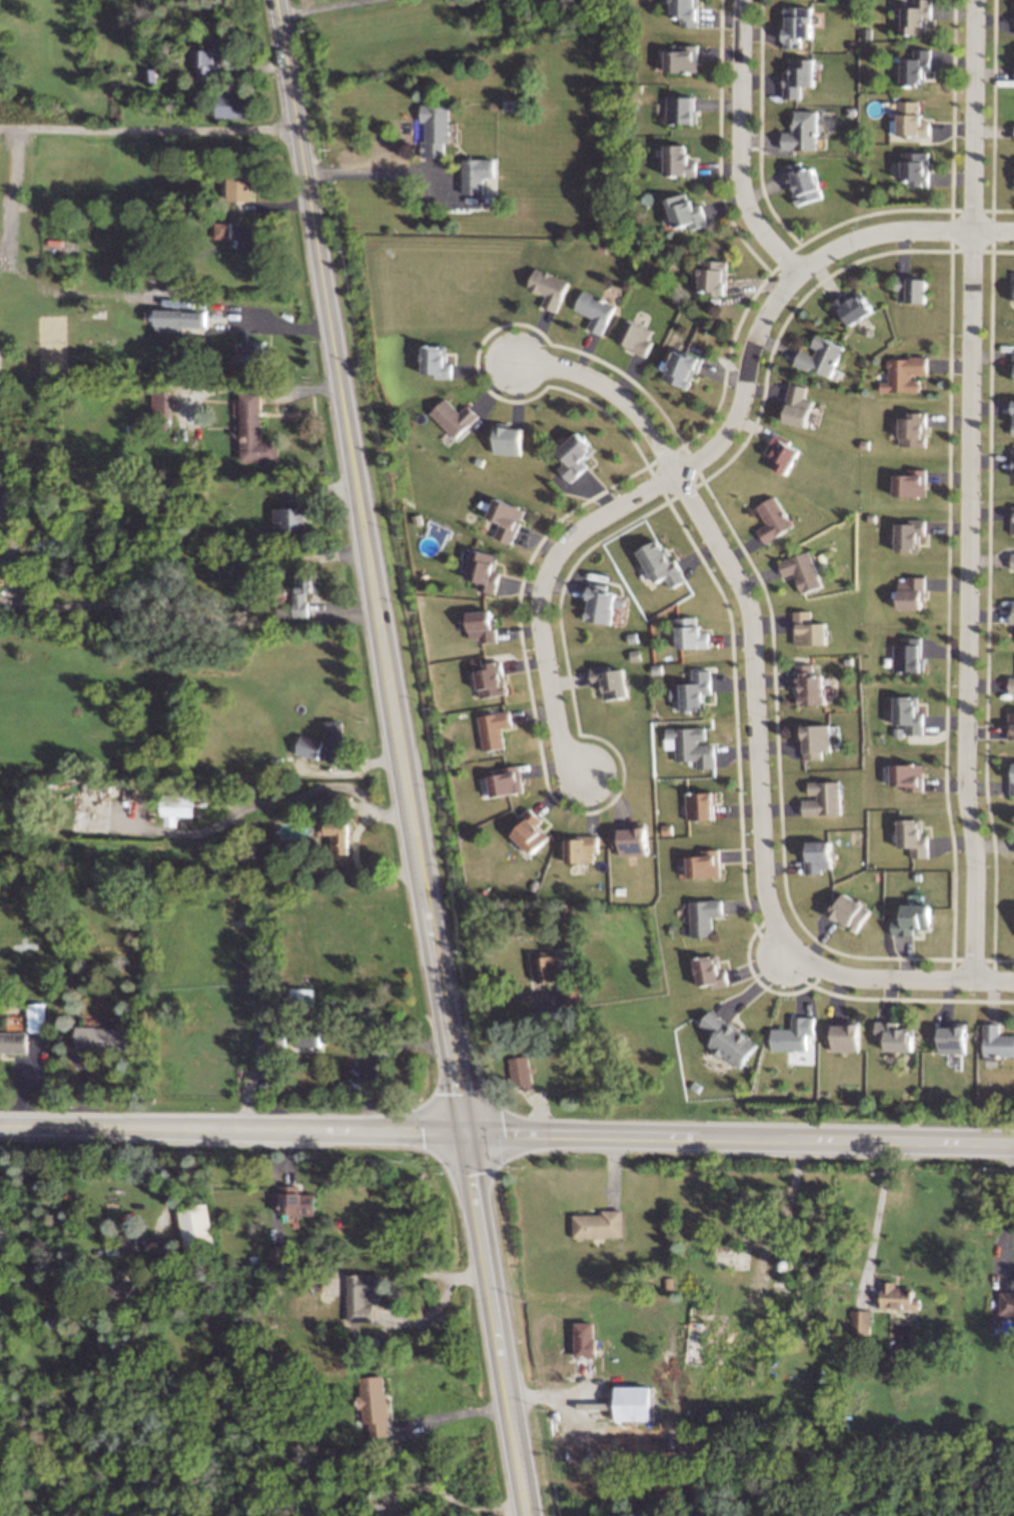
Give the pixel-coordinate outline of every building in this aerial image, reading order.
[(671,17),(680,16),(681,27),(699,27),(699,0),(671,0),(671,17)] [(901,33),(925,34),(925,19),(930,20),(931,0),(913,0),(913,7),(902,6),(901,33)] [(784,48),(803,47),(802,38),(812,38),(812,6),(784,6),(784,48)] [(198,83),(217,83),(216,65),(224,65),(224,35),(208,35),(208,49),(193,49),(194,66),(198,66),(198,83)] [(681,51),(666,51),(666,71),(698,72),(698,45),(681,44),(681,51)] [(901,86),(924,85),(924,71),(930,71),(930,49),(913,49),(913,58),(901,58),(901,86)] [(815,86),(815,59),(791,58),(790,68),(785,68),(784,98),(802,98),(802,86),(815,86)] [(215,117),(248,117),(248,94),(216,93),(215,117)] [(696,96),(667,96),(668,123),(696,123),(696,96)] [(929,136),(929,120),(919,120),(920,100),(898,100),(897,135),(929,136)] [(421,157),(444,157),(444,143),(448,143),(449,104),(420,104),(420,122),(425,122),(424,140),(421,140),(421,157)] [(818,111),(794,110),(793,131),(783,131),(783,149),(816,150),(818,111)] [(696,176),(697,160),(688,160),(688,144),(665,144),(665,175),(696,176)] [(929,152),(902,152),(901,181),(911,181),(911,186),(929,186),(929,152)] [(462,194),(483,194),(482,177),(495,176),(494,157),(461,158),(462,194)] [(785,166),(795,205),(822,198),(814,166),(804,169),(802,161),(785,166)] [(227,200),(252,200),(253,176),(228,176),(227,200)] [(665,199),(675,228),(689,224),(691,230),(708,224),(701,202),(691,206),(687,192),(665,199)] [(230,223),(215,222),(214,237),(229,238),(230,223)] [(728,260),(700,259),(699,289),(708,289),(708,294),(727,294),(728,260)] [(569,281),(535,267),(527,287),(545,295),(541,306),(556,312),(569,281)] [(927,276),(896,276),(895,301),(926,302),(927,276)] [(602,334),(615,304),(583,290),(574,309),(591,317),(586,328),(602,334)] [(848,298),(846,295),(834,301),(848,326),(874,312),(862,290),(848,298)] [(155,335),(182,334),(182,327),(206,326),(206,309),(154,310),(155,335)] [(652,329),(626,319),(616,343),(646,355),(652,340),(648,338),(652,329)] [(844,346),(819,335),(811,353),(801,349),(795,362),(830,378),(844,346)] [(447,345),(423,345),(422,374),(434,374),(434,378),(452,378),(452,362),(447,362),(447,345)] [(690,389),(702,358),(675,348),(667,368),(662,379),(690,389)] [(880,391),(919,391),(919,376),(927,376),(927,357),(887,357),(887,381),(880,381),(880,391)] [(808,427),(814,400),(805,398),(808,386),(791,381),(783,411),(787,412),(785,421),(808,427)] [(169,391),(152,392),(153,415),(169,415),(169,391)] [(279,461),(279,441),(261,441),(262,393),(241,393),(240,461),(279,461)] [(460,412),(446,398),(430,413),(455,439),(479,416),(468,404),(460,412)] [(926,446),(926,412),(909,412),(909,417),(899,417),(899,446),(926,446)] [(589,466),(584,460),(596,449),(579,431),(557,451),(565,460),(557,468),(571,482),(589,466)] [(926,469),(907,468),(907,474),(893,474),(893,495),(925,496),(926,469)] [(285,501),(300,501),(300,489),(285,489),(285,501)] [(756,507),(767,524),(758,530),(766,543),(794,526),(775,495),(756,507)] [(487,517),(500,522),(495,537),(513,544),(526,509),(496,497),(487,517)] [(273,507),(274,537),(305,536),(304,507),(273,507)] [(895,551),(918,552),(918,535),(924,535),(924,519),(909,519),(909,523),(895,523),(895,551)] [(654,584),(666,578),(670,588),(684,581),(663,538),(638,549),(654,584)] [(497,554),(475,548),(467,578),(480,581),(478,589),(495,594),(501,572),(493,570),(497,554)] [(802,593),(822,586),(810,550),(779,561),(784,577),(795,573),(802,593)] [(293,616),(308,616),(307,592),(318,592),(318,572),(296,572),(297,591),(293,591),(293,616)] [(923,608),(923,576),(906,576),(906,582),(897,582),(896,608),(923,608)] [(611,623),(613,607),(624,608),(625,596),(606,594),(608,584),(589,582),(584,620),(611,623)] [(495,642),(494,610),(469,611),(470,639),(479,639),(480,642),(495,642)] [(826,622),(812,623),(811,610),(794,611),(795,645),(827,644),(826,622)] [(709,647),(708,631),(698,632),(698,617),(676,617),(677,648),(709,647)] [(892,671),(920,671),(920,637),(901,637),(901,643),(892,643),(892,671)] [(479,698),(507,694),(501,660),(485,662),(484,657),(473,659),(479,698)] [(814,663),(796,664),(797,705),(825,704),(824,674),(814,674),(814,663)] [(625,668),(610,670),(610,665),(591,667),(593,685),(603,684),(604,699),(628,696),(625,668)] [(710,669),(691,670),(692,683),(680,683),(680,688),(669,688),(670,700),(680,700),(681,712),(703,710),(702,694),(711,694),(710,669)] [(893,695),(893,724),(904,724),(904,734),(922,734),(922,712),(916,712),(916,696),(893,695)] [(483,751),(505,747),(502,728),(513,726),(510,710),(477,715),(483,751)] [(343,720),(326,721),(327,761),(344,760),(343,720)] [(804,759),(823,758),(823,751),(830,751),(830,724),(803,725),(804,759)] [(715,768),(714,742),(705,743),(704,727),(664,728),(665,748),(674,748),(675,761),(695,760),(695,768),(715,768)] [(318,759),(323,741),(301,734),(296,753),(318,759)] [(922,764),(890,764),(890,786),(905,785),(905,791),(923,791),(922,764)] [(523,792),(519,765),(502,767),(503,773),(488,775),(491,797),(523,792)] [(803,815),(841,814),(840,781),(809,782),(809,797),(803,797),(803,815)] [(686,820),(713,819),(713,805),(716,805),(716,792),(685,793),(686,820)] [(193,816),(193,795),(161,794),(161,825),(176,825),(176,816),(193,816)] [(549,836),(537,825),(542,820),(528,807),(516,820),(521,824),(511,835),(532,854),(549,836)] [(928,857),(927,835),(922,835),(921,818),(897,819),(898,848),(910,847),(910,857),(928,857)] [(333,854),(350,853),(349,822),(327,823),(327,834),(333,834),(333,854)] [(619,855),(646,854),(645,826),(618,827),(619,855)] [(565,837),(566,863),(593,862),(593,852),(598,852),(597,836),(565,837)] [(804,874),(822,873),(822,868),(831,868),(831,841),(807,842),(807,850),(804,850),(804,874)] [(719,876),(718,849),(701,849),(701,856),(687,856),(687,877),(719,876)] [(871,908),(842,892),(828,916),(857,932),(871,908)] [(712,936),(711,915),(722,915),(721,899),(689,900),(690,937),(712,936)] [(892,935),(914,935),(914,929),(930,929),(931,905),(903,904),(902,917),(892,917),(892,935)] [(558,981),(554,950),(530,953),(534,984),(558,981)] [(694,957),(697,988),(728,984),(726,969),(719,970),(717,955),(694,957)] [(571,989),(560,990),(561,1007),(572,1006),(571,989)] [(28,1003),(29,1031),(47,1031),(46,1003),(28,1003)] [(700,1026),(714,1034),(707,1048),(741,1068),(758,1039),(708,1011),(700,1026)] [(814,1016),(791,1016),(791,1028),(771,1028),(771,1050),(806,1050),(806,1033),(813,1033),(814,1016)] [(913,1051),(913,1028),(897,1028),(897,1021),(875,1021),(875,1039),(885,1039),(885,1050),(913,1051)] [(832,1051),(859,1051),(859,1022),(825,1023),(825,1043),(832,1043),(832,1051)] [(947,1063),(961,1063),(961,1053),(965,1053),(966,1023),(953,1022),(953,1026),(937,1026),(937,1053),(947,1053),(947,1063)] [(1000,1034),(1000,1024),(984,1023),(983,1055),(1013,1056),(1013,1034),(1000,1034)] [(76,1048),(128,1048),(128,1027),(76,1027),(76,1048)] [(322,1031),(300,1030),(300,1046),(321,1046),(322,1031)] [(28,1032),(0,1032),(0,1052),(27,1052),(28,1032)] [(527,1055),(508,1058),(513,1085),(522,1084),(523,1091),(534,1089),(527,1055)] [(281,1214),(315,1215),(316,1193),(300,1193),(300,1185),(281,1184),(281,1214)] [(178,1208),(184,1251),(215,1246),(208,1202),(178,1208)] [(622,1237),(622,1211),(572,1212),(573,1237),(622,1237)] [(119,1252),(138,1251),(138,1235),(119,1235),(119,1252)] [(270,1263),(289,1263),(288,1245),(270,1245),(270,1263)] [(137,1271),(128,1264),(107,1289),(122,1302),(140,1282),(132,1276),(137,1271)] [(375,1321),(375,1297),(384,1297),(384,1274),(349,1274),(349,1321),(375,1321)] [(880,1309),(919,1309),(919,1297),(913,1298),(912,1286),(895,1287),(894,1280),(880,1281),(880,1309)] [(1013,1314),(1013,1292),(1000,1292),(999,1314),(1013,1314)] [(870,1310),(850,1309),(849,1333),(869,1333),(870,1310)] [(595,1356),(594,1321),(574,1322),(575,1357),(595,1356)] [(360,1377),(361,1396),(360,1396),(362,1423),(370,1423),(371,1438),(389,1436),(385,1375),(360,1377)] [(615,1386),(615,1419),(650,1419),(650,1386),(615,1386)]
